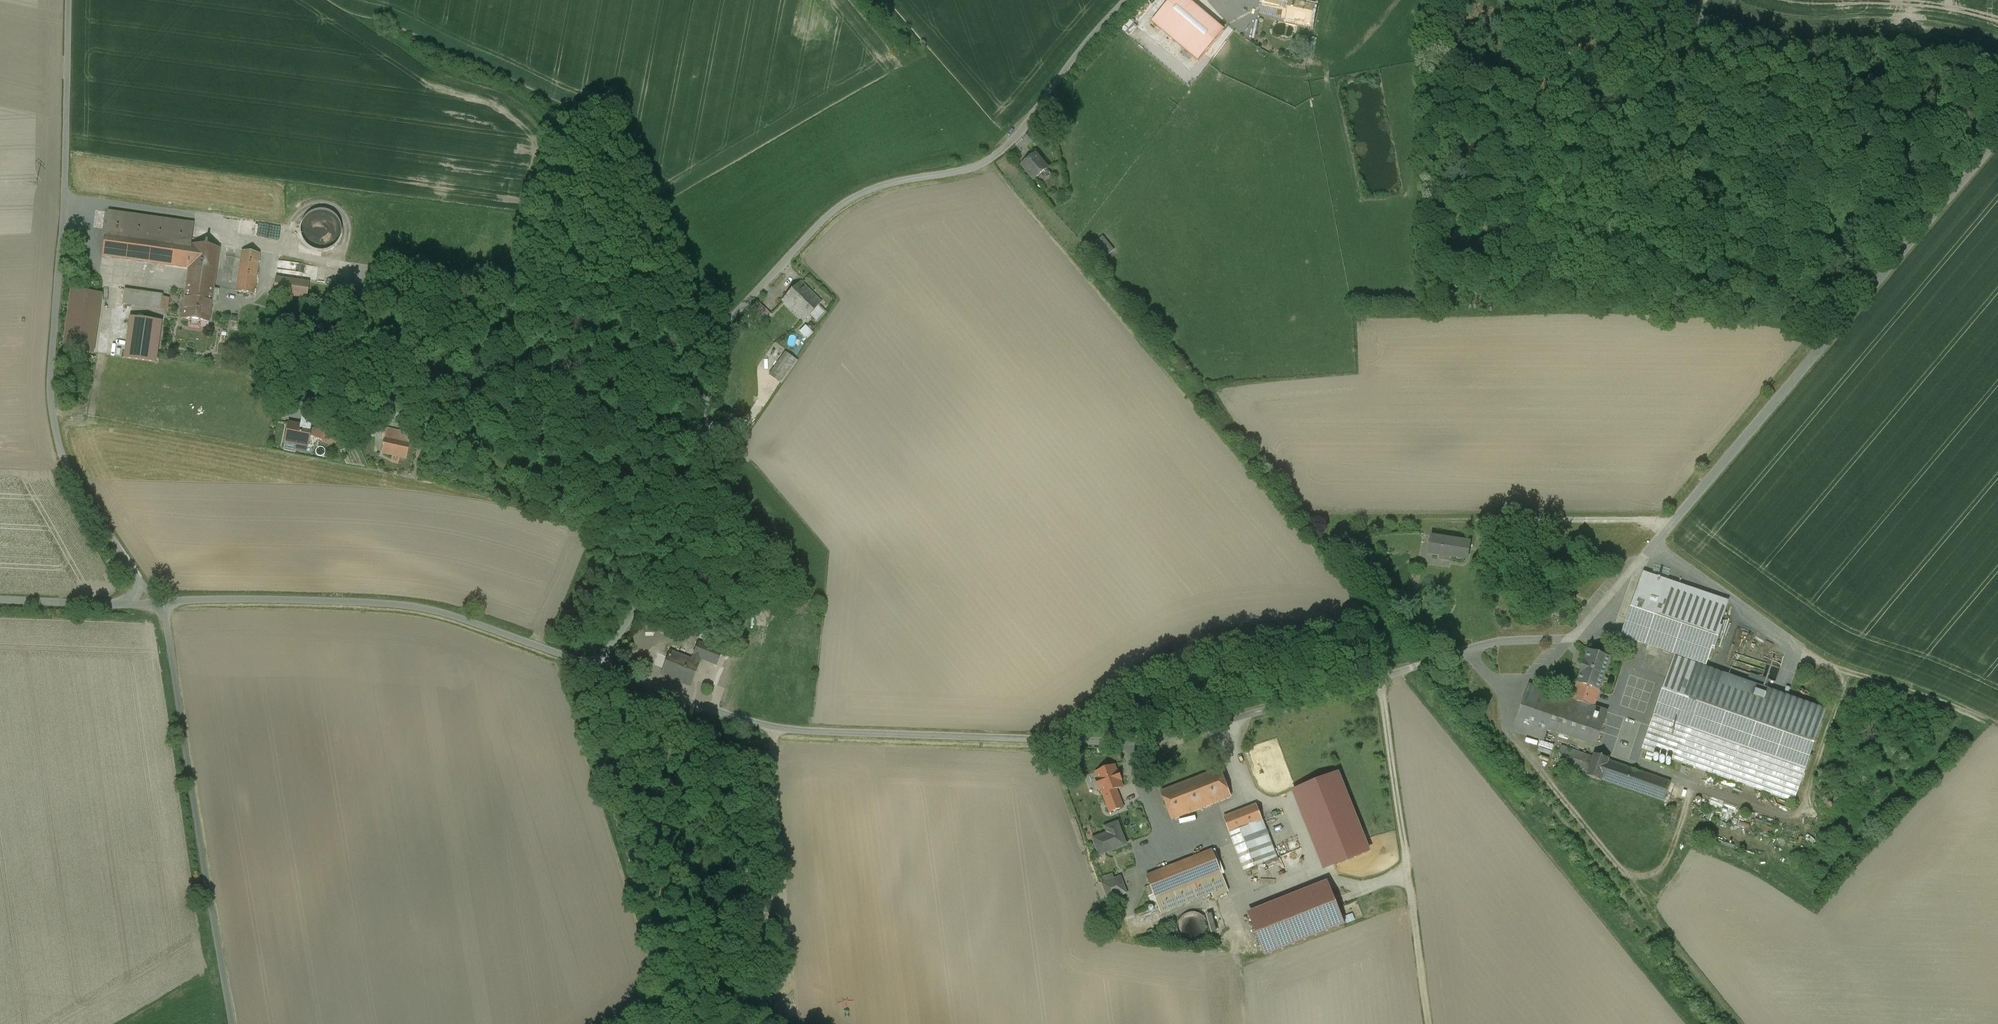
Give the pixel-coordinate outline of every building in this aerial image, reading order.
[(1177,0),(1176,0),(1157,23),(1203,62),(1223,39),(1177,0)] [(1284,0),(1263,0),(1262,7),(1287,12),(1286,19),(1311,24),(1315,6),(1284,0)] [(1044,136),(1036,128),(1031,133),(1038,141),(1044,136)] [(1038,141),(1031,133),(1024,140),(1031,148),(1038,141)] [(1036,155),(1023,167),(1034,180),(1047,169),(1036,155)] [(302,235),(319,241),(318,245),(334,251),(344,218),(311,207),(302,235)] [(194,224),(108,212),(105,232),(191,244),(194,224)] [(191,244),(105,232),(102,256),(189,268),(192,244),(191,244)] [(1105,259),(1117,250),(1105,236),(1094,244),(1105,259)] [(219,248),(192,244),(189,268),(187,284),(213,288),(219,248)] [(259,254),(242,252),(236,292),(253,294),(259,254)] [(807,275),(782,300),(804,321),(821,303),(807,289),(814,282),(807,275)] [(310,298),(312,280),(277,277),(275,294),(310,298)] [(213,288),(187,284),(182,318),(181,319),(182,319),(190,320),(190,323),(189,323),(189,325),(191,325),(191,324),(198,325),(198,326),(200,326),(200,325),(200,321),(208,322),(208,323),(209,323),(209,322),(213,288)] [(162,295),(103,286),(100,301),(160,310),(162,295)] [(757,302),(749,311),(752,314),(760,306),(757,302)] [(760,306),(752,314),(761,323),(769,314),(760,306)] [(296,317),(287,316),(285,333),(294,335),(296,317)] [(100,320),(77,317),(73,350),(96,353),(100,320)] [(161,322),(130,317),(125,358),(155,362),(161,322)] [(805,326),(799,332),(806,339),(813,333),(805,326)] [(785,355),(771,375),(780,382),(795,362),(785,355)] [(367,419),(349,415),(347,427),(364,431),(367,419)] [(333,426),(323,421),(318,430),(315,437),(314,437),(325,442),(333,426)] [(311,428),(289,424),(285,442),(297,444),(296,449),(306,451),(309,435),(315,437),(318,430),(310,428),(311,428)] [(411,434),(387,429),(381,453),(406,459),(411,434)] [(1447,540),(1441,536),(1439,539),(1432,538),(1430,554),(1440,555),(1440,558),(1451,560),(1452,557),(1466,559),(1469,544),(1447,540)] [(1722,617),(1663,597),(1668,582),(1644,574),(1624,630),(1708,659),(1711,660),(1724,622),(1721,620),(1722,617)] [(692,660),(670,651),(661,675),(690,686),(699,663),(700,658),(716,665),(721,652),(698,643),(692,660)] [(1609,659),(1589,652),(1588,652),(1587,653),(1584,662),(1580,674),(1577,684),(1577,685),(1572,700),(1594,708),(1599,692),(1600,692),(1600,691),(1610,660),(1611,659),(1609,659)] [(1759,661),(1781,666),(1782,662),(1777,661),(1777,663),(1773,662),(1774,655),(1761,652),(1759,661)] [(1780,668),(1735,654),(1730,668),(1750,674),(1748,680),(1767,686),(1769,680),(1776,683),(1780,668)] [(1704,678),(1696,675),(1695,677),(1671,668),(1643,750),(1646,751),(1643,759),(1673,769),(1675,761),(1678,762),(1690,728),(1806,769),(1822,721),(1763,700),(1764,697),(1755,694),(1754,697),(1704,680),(1704,678)] [(1572,700),(1529,686),(1514,731),(1543,741),(1547,730),(1596,747),(1607,712),(1594,708),(1572,700)] [(1806,769),(1690,728),(1678,762),(1794,803),(1806,769)] [(1670,783),(1608,761),(1608,760),(1594,755),(1593,758),(1561,747),(1556,762),(1588,773),(1587,776),(1601,781),(1601,780),(1664,802),(1670,783)] [(1115,766),(1096,773),(1099,780),(1097,781),(1100,788),(1102,787),(1104,794),(1116,790),(1123,787),(1120,780),(1121,780),(1118,773),(1115,766)] [(1220,769),(1161,792),(1172,820),(1231,797),(1220,769)] [(1369,853),(1337,773),(1303,787),(1292,791),(1324,871),(1334,867),(1369,853)] [(1123,808),(1116,790),(1104,794),(1103,795),(1110,813),(1123,808)] [(1268,819),(1262,803),(1256,806),(1262,821),(1268,819)] [(1256,805),(1224,818),(1230,834),(1231,834),(1263,822),(1262,821),(1256,806),(1256,805)] [(1263,822),(1231,834),(1245,871),(1277,858),(1263,822)] [(1118,824),(1106,828),(1109,834),(1094,840),(1100,855),(1126,846),(1118,825),(1118,824)] [(1212,851),(1147,877),(1150,887),(1154,895),(1156,900),(1221,874),(1222,874),(1212,851)] [(1221,874),(1156,900),(1161,914),(1212,893),(1214,898),(1229,892),(1221,874)] [(1115,880),(1113,875),(1103,879),(1105,884),(1103,884),(1109,900),(1126,893),(1120,878),(1115,880)] [(1248,913),(1251,922),(1331,890),(1327,882),(1248,913)] [(1331,890),(1251,922),(1265,956),(1344,925),(1331,890)] [(1193,913),(1190,913),(1188,914),(1186,915),(1184,916),(1182,918),(1180,920),(1179,923),(1178,924),(1178,926),(1178,927),(1178,929),(1178,931),(1178,933),(1179,934),(1179,935),(1180,937),(1182,939),(1183,941),(1185,942),(1187,943),(1188,943),(1191,944),(1194,944),(1197,944),(1199,943),(1201,942),(1203,941),(1204,940),(1205,939),(1207,936),(1208,934),(1208,932),(1209,931),(1209,928),(1208,925),(1208,923),(1207,921),(1206,920),(1205,918),(1203,916),(1201,915),(1199,914),(1198,914),(1195,913),(1193,913)] [(1215,914),(1209,915),(1215,935),(1220,934),(1215,914)]
